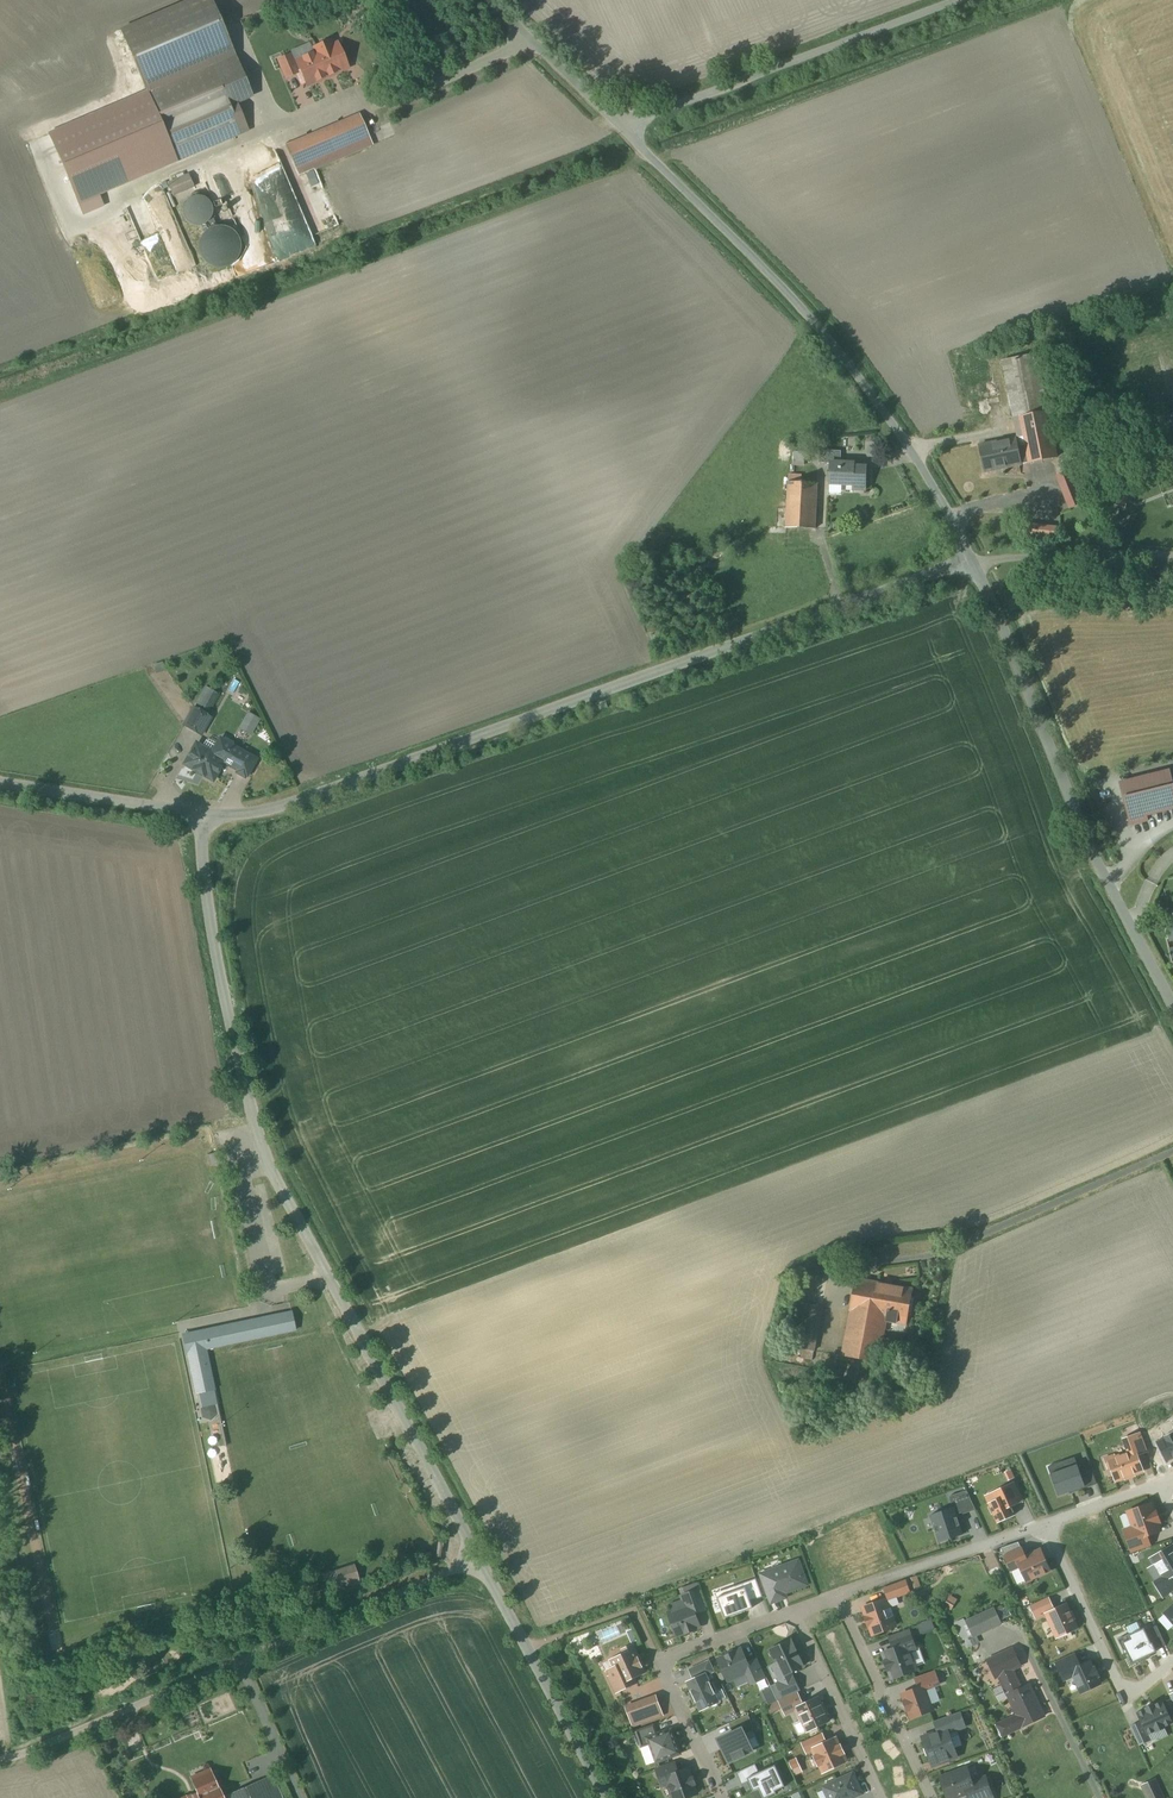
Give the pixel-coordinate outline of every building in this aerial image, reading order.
[(210,0),(194,0),(122,31),(177,161),(241,134),(230,108),(252,98),(210,0)] [(316,53),(297,62),(301,72),(307,86),(348,69),(340,48),(334,50),(330,42),(315,49),(316,53)] [(286,79),(301,72),(297,62),(294,64),(290,56),(279,62),(286,79)] [(358,115),(286,146),(295,167),(367,136),(358,115)] [(188,176),(168,184),(173,195),(192,187),(188,176)] [(198,195),(193,197),(190,201),(187,206),(187,211),(189,217),(192,221),(197,223),(201,224),(206,223),(211,221),(214,217),(215,212),(216,207),(213,201),(210,198),(204,195),(198,195)] [(226,229),(219,230),(213,232),(207,237),(205,241),(203,248),(205,256),(208,262),(215,267),(221,268),(228,268),(235,265),(240,258),(243,249),(242,243),(238,236),(232,232),(226,229)] [(1037,355),(1003,362),(1014,420),(1020,418),(1025,447),(1018,448),(1021,462),(1028,460),(1029,464),(1057,458),(1037,355)] [(992,371),(975,375),(978,385),(995,381),(992,371)] [(1017,439),(979,446),(984,473),(1022,465),(1021,462),(1018,448),(1017,439)] [(830,463),(841,464),(841,452),(819,451),(819,464),(830,464),(830,463)] [(810,453),(794,452),(794,460),(810,461),(810,453)] [(854,486),(855,468),(855,464),(841,464),(830,463),(830,464),(830,484),(853,486),(854,486)] [(854,486),(853,486),(853,490),(866,491),(867,468),(855,468),(854,486)] [(1074,469),(1057,476),(1070,510),(1087,503),(1074,469)] [(818,484),(788,483),(787,508),(786,528),(815,529),(818,484)] [(1057,526),(1024,523),(1023,542),(1056,545),(1057,526)] [(210,718),(194,709),(184,727),(200,736),(210,718)] [(259,720),(249,714),(242,726),(250,730),(248,734),(250,735),(259,720)] [(212,782),(224,764),(232,746),(221,740),(212,754),(197,745),(184,765),(212,782)] [(256,760),(232,746),(224,764),(231,769),(231,767),(238,771),(238,773),(245,778),(246,776),(247,776),(256,760)] [(1172,806),(1172,790),(1168,771),(1120,784),(1130,824),(1147,819),(1145,813),(1172,806)] [(889,1285),(856,1279),(842,1356),(878,1363),(883,1337),(886,1321),(883,1321),(889,1285)] [(913,1290),(889,1285),(883,1321),(886,1321),(886,1318),(895,1320),(894,1323),(906,1325),(913,1290)] [(823,1307),(803,1303),(794,1348),(814,1351),(823,1307)] [(253,1325),(189,1339),(199,1387),(213,1384),(206,1349),(296,1330),(292,1312),(252,1320),(253,1325)] [(214,1407),(207,1405),(202,1410),(204,1417),(211,1419),(216,1414),(219,1414),(217,1407),(214,1408),(214,1407)] [(1136,1450),(1137,1455),(1145,1452),(1139,1433),(1124,1438),(1129,1452),(1136,1450)] [(1143,1472),(1137,1455),(1136,1450),(1129,1452),(1108,1460),(1116,1481),(1143,1472)] [(1070,1493),(1085,1488),(1078,1468),(1074,1457),(1048,1467),(1059,1495),(1069,1491),(1070,1493)] [(1078,1468),(1085,1488),(1096,1484),(1089,1464),(1078,1468)] [(1014,1482),(994,1492),(997,1499),(988,1503),(990,1507),(989,1507),(992,1514),(993,1513),(997,1523),(1015,1515),(1011,1507),(1023,1501),(1014,1482)] [(967,1489),(949,1496),(953,1505),(956,1514),(974,1508),(967,1489)] [(953,1505),(930,1513),(940,1542),(963,1534),(956,1514),(953,1505)] [(1153,1514),(1150,1505),(1129,1513),(1134,1528),(1126,1531),(1125,1531),(1133,1553),(1151,1546),(1147,1535),(1159,1531),(1156,1522),(1158,1521),(1155,1513),(1153,1514)] [(1126,1531),(1134,1528),(1129,1513),(1121,1516),(1126,1531)] [(1005,1556),(1021,1549),(1018,1542),(1001,1548),(1005,1556)] [(1164,1580),(1171,1576),(1172,1575),(1172,1545),(1151,1558),(1163,1578),(1164,1580)] [(1021,1549),(1005,1556),(1012,1569),(1020,1565),(1027,1581),(1050,1570),(1040,1550),(1028,1556),(1024,1554),(1021,1549)] [(798,1562),(770,1572),(772,1577),(773,1576),(778,1590),(782,1588),(784,1593),(806,1585),(798,1562)] [(353,1564),(323,1574),(325,1581),(355,1571),(353,1564)] [(772,1577),(764,1580),(772,1602),(781,1599),(778,1590),(773,1576),(772,1577)] [(1164,1580),(1163,1578),(1155,1583),(1164,1598),(1172,1590),(1172,1580),(1171,1576),(1164,1580)] [(903,1581),(886,1587),(887,1588),(885,1589),(889,1600),(909,1592),(905,1582),(904,1582),(903,1581)] [(744,1587),(717,1596),(724,1617),(751,1607),(744,1587)] [(700,1590),(683,1596),(687,1607),(692,1606),(695,1613),(707,1609),(700,1590)] [(1049,1597),(1029,1606),(1035,1618),(1046,1613),(1054,1609),(1049,1597)] [(885,1600),(863,1608),(866,1617),(865,1617),(868,1626),(870,1626),(873,1635),(895,1627),(885,1600)] [(1065,1604),(1054,1609),(1046,1613),(1058,1638),(1077,1629),(1065,1604)] [(687,1607),(669,1614),(673,1624),(672,1626),(673,1631),(676,1632),(677,1635),(685,1632),(686,1633),(695,1630),(694,1629),(700,1627),(695,1613),(692,1606),(687,1607)] [(994,1609),(967,1622),(974,1637),(1001,1624),(994,1609)] [(1156,1626),(1146,1631),(1154,1649),(1165,1644),(1156,1626)] [(1118,1640),(1130,1664),(1156,1652),(1154,1649),(1146,1631),(1144,1627),(1118,1640)] [(908,1629),(889,1636),(894,1649),(906,1645),(907,1646),(914,1644),(908,1629)] [(789,1640),(770,1648),(776,1662),(773,1663),(778,1676),(800,1666),(789,1640)] [(645,1672),(632,1645),(623,1649),(625,1654),(611,1660),(617,1673),(609,1677),(616,1692),(633,1684),(631,1679),(645,1672)] [(894,1649),(883,1653),(886,1661),(885,1662),(888,1669),(889,1669),(892,1678),(903,1674),(915,1670),(907,1646),(906,1645),(894,1649)] [(739,1648),(719,1658),(729,1678),(749,1669),(739,1648)] [(1013,1649),(988,1661),(996,1678),(999,1676),(1012,1670),(1021,1666),(1013,1649)] [(1070,1670),(1081,1665),(1075,1653),(1055,1662),(1063,1681),(1073,1677),(1070,1670)] [(1101,1684),(1090,1660),(1081,1665),(1070,1670),(1073,1677),(1081,1693),(1101,1684)] [(1029,1685),(1021,1689),(1012,1670),(999,1676),(1008,1695),(1018,1716),(997,1725),(1002,1736),(1023,1727),(1044,1717),(1029,1685)] [(934,1671),(915,1677),(918,1685),(922,1684),(923,1687),(924,1686),(924,1689),(939,1683),(934,1671)] [(685,1681),(698,1710),(718,1702),(705,1672),(685,1681)] [(923,1687),(903,1694),(906,1701),(904,1702),(907,1710),(909,1709),(912,1717),(932,1710),(924,1689),(924,1686),(923,1687)] [(797,1692),(779,1701),(785,1714),(795,1709),(795,1708),(803,1705),(797,1692)] [(656,1698),(627,1708),(633,1724),(662,1713),(656,1698)] [(803,1705),(795,1708),(795,1709),(801,1721),(802,1720),(808,1732),(829,1722),(818,1698),(803,1705)] [(1137,1713),(1141,1721),(1147,1735),(1148,1735),(1172,1723),(1163,1701),(1137,1713)] [(960,1712),(935,1721),(938,1732),(947,1729),(948,1733),(966,1727),(960,1712)] [(1147,1735),(1141,1721),(1130,1726),(1139,1746),(1150,1740),(1148,1735),(1147,1735)] [(654,1724),(635,1731),(641,1748),(650,1745),(648,1739),(658,1735),(654,1724)] [(741,1727),(716,1739),(727,1764),(753,1752),(741,1727)] [(938,1732),(923,1738),(933,1765),(948,1759),(957,1756),(948,1733),(947,1729),(938,1732)] [(658,1735),(648,1739),(650,1745),(656,1762),(680,1754),(671,1730),(658,1735)] [(836,1738),(813,1749),(823,1771),(846,1760),(836,1738)] [(676,1763),(656,1770),(656,1771),(661,1785),(662,1785),(669,1783),(667,1777),(679,1773),(676,1764),(676,1763)] [(748,1776),(758,1772),(754,1764),(736,1771),(741,1783),(750,1779),(748,1776)] [(758,1772),(748,1776),(750,1779),(753,1787),(758,1785),(764,1796),(777,1790),(776,1788),(783,1785),(774,1764),(758,1772)] [(940,1778),(948,1797),(953,1797),(968,1793),(975,1790),(972,1782),(967,1768),(940,1778)] [(667,1777),(669,1783),(674,1797),(686,1797),(697,1794),(694,1785),(695,1785),(693,1778),(691,1778),(688,1769),(679,1773),(667,1777)] [(189,1797),(222,1797),(217,1786),(216,1786),(210,1771),(192,1779),(198,1794),(189,1797)] [(824,1787),(829,1797),(851,1797),(862,1793),(853,1773),(824,1787)] [(232,1794),(234,1797),(282,1797),(272,1776),(232,1794)] [(985,1778),(972,1782),(975,1790),(968,1793),(970,1797),(986,1797),(992,1796),(985,1778)] [(1144,1786),(1149,1797),(1162,1797),(1154,1781),(1144,1786)]
